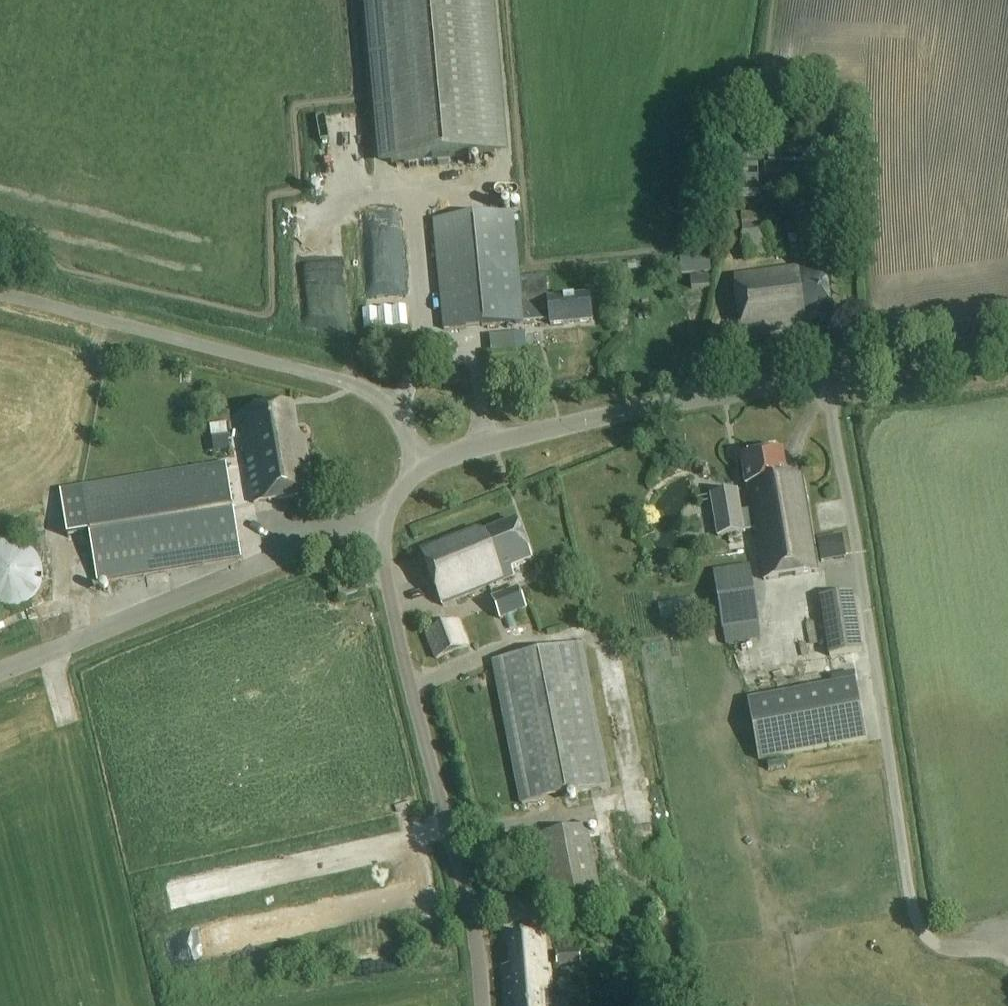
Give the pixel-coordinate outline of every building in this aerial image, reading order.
[(394,167),(496,157),(481,0),(378,0),(394,167)] [(805,141),(806,151),(821,149),(820,138),(805,141)] [(729,196),(758,196),(758,165),(733,165),(731,179),(729,196)] [(741,213),(742,219),(747,258),(784,253),(778,208),(741,213)] [(590,296),(549,299),(548,290),(547,277),(519,279),(513,215),(434,222),(444,330),(550,320),(551,328),(592,324),(590,296)] [(355,325),(342,218),(305,223),(306,232),(318,329),(355,325)] [(811,275),(810,268),(736,279),(744,337),(797,329),(807,323),(833,319),(827,272),(811,275)] [(691,280),(691,289),(711,288),(710,279),(691,280)] [(393,306),(395,326),(409,325),(407,305),(393,306)] [(377,307),(379,328),(394,326),(392,306),(377,307)] [(377,307),(361,309),(363,329),(378,328),(377,307)] [(502,346),(525,345),(524,328),(501,329),(502,346)] [(298,431),(293,405),(247,413),(249,427),(243,428),(256,504),(314,495),(305,439),(298,431)] [(787,480),(782,453),(740,460),(746,492),(750,491),(753,510),(741,512),(738,492),(713,496),(719,536),(756,530),(765,580),(818,571),(802,478),(787,480)] [(228,464),(85,486),(59,490),(67,537),(92,533),(100,580),(243,558),(228,464)] [(531,563),(516,522),(485,534),(475,530),(422,550),(442,606),(515,579),(511,570),(531,563)] [(822,562),(846,559),(842,535),(819,538),(822,562)] [(1,604),(8,606),(16,605),(23,603),(27,601),(33,597),(38,591),(40,587),(41,584),(43,576),(42,569),(40,561),(39,558),(34,551),(32,549),(25,545),(18,542),(10,541),(3,542),(0,543),(0,604),(1,604)] [(762,639),(760,625),(751,566),(716,571),(727,645),(762,639)] [(519,587),(491,598),(500,620),(527,609),(519,587)] [(853,593),(820,598),(830,657),(863,652),(853,593)] [(470,648),(460,621),(426,634),(436,660),(470,648)] [(583,643),(495,660),(523,805),(611,788),(583,643)] [(856,680),(748,700),(759,761),(867,741),(856,680)] [(638,796),(652,796),(651,779),(637,779),(638,796)] [(602,899),(589,827),(539,837),(552,908),(602,899)] [(499,1005),(546,1005),(545,994),(544,994),(539,948),(540,948),(536,917),(503,921),(503,934),(497,935),(499,949),(492,950),(499,1005)] [(556,953),(557,966),(581,964),(580,951),(556,953)]
